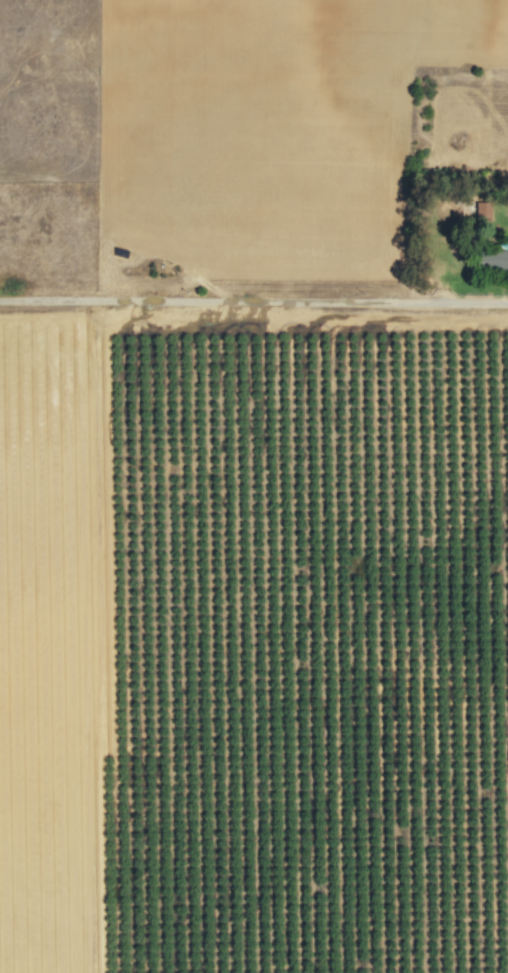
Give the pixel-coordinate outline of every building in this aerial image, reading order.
[(489,202),(474,201),(474,219),(488,220),(489,202)] [(476,251),(475,267),(507,268),(507,252),(476,251)]
